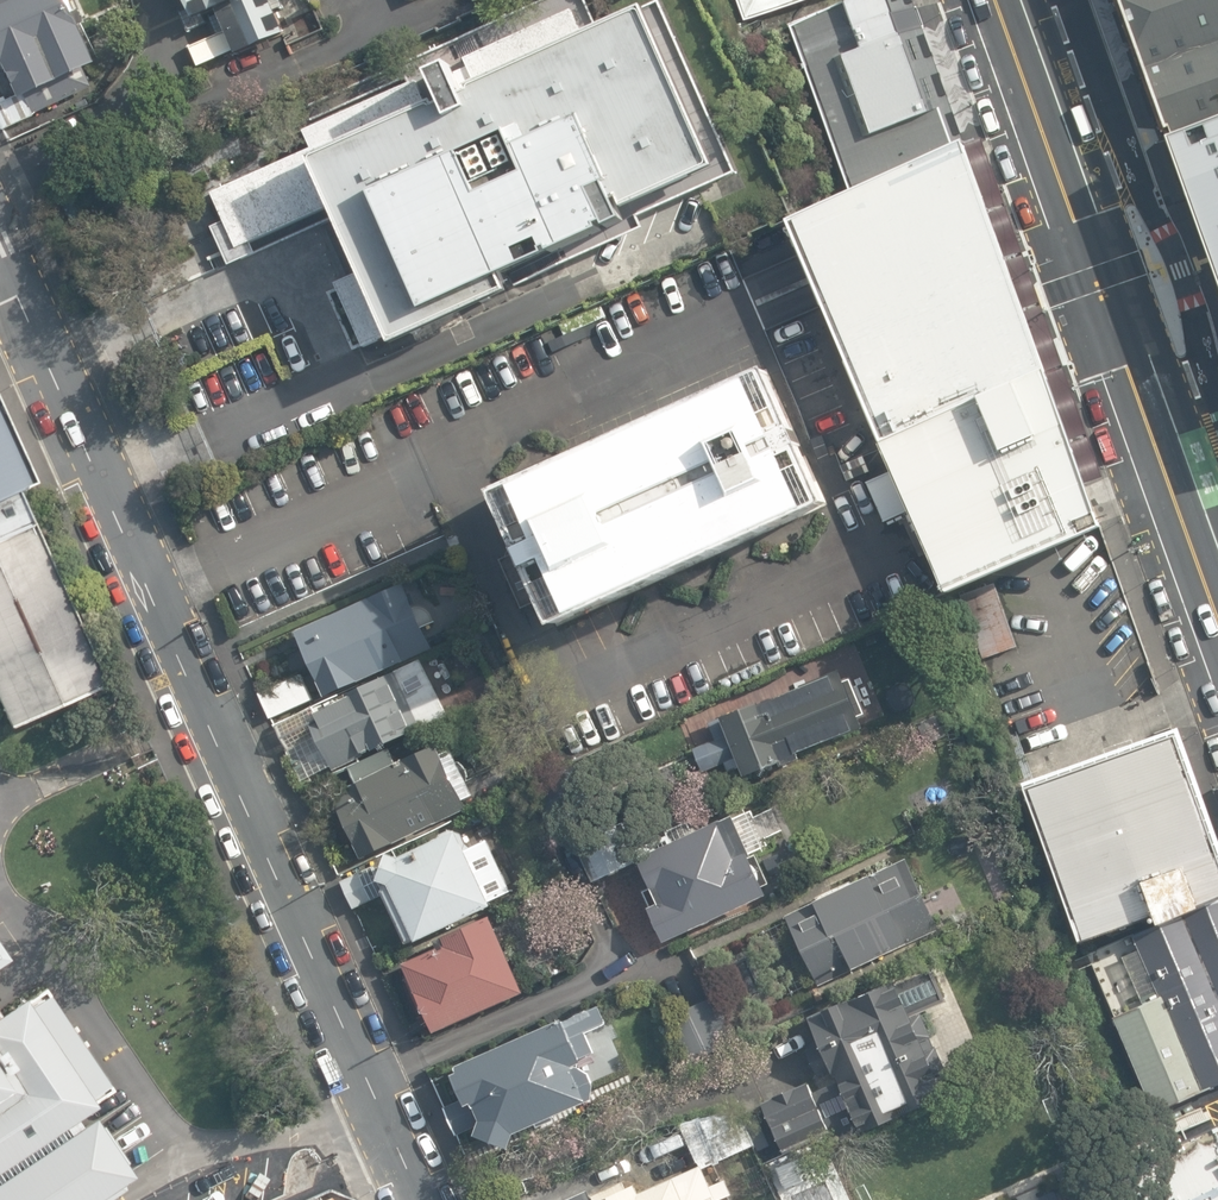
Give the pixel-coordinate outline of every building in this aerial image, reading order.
[(0,4),(0,63),(15,96),(81,67),(94,61),(66,0),(10,0),(0,4)] [(189,15),(208,6),(224,0),(182,0),(189,15)] [(569,8),(459,57),(464,66),(443,75),(436,59),(414,69),(427,99),(423,101),(413,79),(299,129),(307,147),(207,191),(220,221),(208,226),(226,265),(327,221),(351,274),(331,283),(334,289),(327,293),(352,350),(381,338),(382,341),(499,289),(491,272),(506,265),(515,284),(640,228),(635,216),(735,172),(658,0),(654,0),(635,8),(633,4),(578,28),(569,8)] [(208,6),(229,55),(281,33),(267,0),(224,0),(208,6)] [(744,18),(793,0),(737,0),(744,18)] [(912,0),(854,0),(786,25),(849,189),(963,138),(912,0)] [(1217,113),(1217,0),(1117,0),(1165,132),(1217,113)] [(81,67),(15,96),(0,103),(10,126),(92,88),(81,67)] [(1217,286),(1217,113),(1165,132),(1217,286)] [(1102,524),(963,138),(849,189),(780,219),(874,443),(886,473),(864,482),(883,523),(904,513),(939,594),(1102,524)] [(750,359),(474,484),(538,624),(813,499),(750,359)] [(18,730),(114,686),(24,490),(39,483),(0,397),(0,691),(18,730)] [(325,698),(434,649),(405,585),(296,633),(325,698)] [(320,722),(312,726),(332,767),(334,771),(449,716),(422,658),(345,695),(347,700),(337,705),(334,700),(326,704),(328,709),(316,714),(320,722)] [(799,687),(800,689),(771,701),(770,698),(764,701),(765,703),(760,706),(759,704),(710,723),(717,741),(696,749),(705,772),(726,763),(729,770),(741,766),(745,776),(781,762),(782,766),(799,760),(797,754),(862,728),(858,719),(867,715),(850,675),(842,678),(839,671),(799,687)] [(272,719),(314,700),(302,673),(259,693),(272,719)] [(320,722),(316,714),(313,707),(275,725),(302,783),(332,767),(312,726),(320,722)] [(1181,728),(1024,784),(1081,944),(1157,917),(1160,926),(1161,928),(1202,911),(1201,908),(1217,901),(1217,832),(1181,728)] [(351,768),(358,784),(334,795),(362,860),(468,809),(465,802),(475,797),(453,750),(442,755),(438,747),(399,765),(392,749),(351,768)] [(658,904),(648,909),(664,944),(768,897),(764,887),(770,884),(757,856),(752,858),(751,855),(769,846),(753,810),(735,819),(734,816),(644,858),(645,859),(640,862),(658,904)] [(416,942),(417,944),(494,907),(491,903),(513,892),(487,840),(469,848),(463,835),(451,830),(440,835),(437,842),(400,859),(397,858),(396,854),(393,856),(388,854),(381,875),(376,865),(342,882),(354,910),(383,896),(407,946),(416,942)] [(941,931),(906,859),(853,885),(851,882),(816,899),(818,902),(787,917),(820,986),(853,969),(854,971),(941,931)] [(1160,926),(1133,937),(1141,952),(1125,959),(1145,1005),(1114,1018),(1156,1113),(1217,1086),(1217,901),(1201,908),(1202,911),(1161,928),(1160,926)] [(446,946),(403,964),(435,1034),(526,994),(491,918),(443,939),(446,946)] [(808,1083),(762,1104),(786,1154),(877,1112),(884,1125),(947,1095),(938,1074),(949,1070),(937,1046),(934,1048),(930,1038),(933,1038),(921,1013),(949,1001),(935,966),(808,1019),(839,1081),(813,1093),(808,1083)] [(136,1175),(89,1105),(113,1090),(44,988),(3,1015),(0,1010),(0,1199),(98,1199),(136,1175)] [(735,1040),(715,998),(686,1012),(706,1054),(735,1040)] [(476,1138),(510,1151),(517,1136),(595,1102),(597,1086),(591,1074),(579,1067),(574,1070),(574,1068),(584,1064),(581,1060),(596,1054),(587,1034),(608,1025),(599,1005),(565,1022),(564,1020),(457,1068),(459,1073),(452,1076),(463,1100),(444,1108),(457,1137),(480,1126),(476,1138)] [(1142,1168),(1156,1199),(1217,1199),(1217,1132),(1142,1168)] [(702,1167),(641,1194),(637,1186),(627,1190),(624,1182),(592,1197),(593,1199),(717,1199),(702,1167)]
